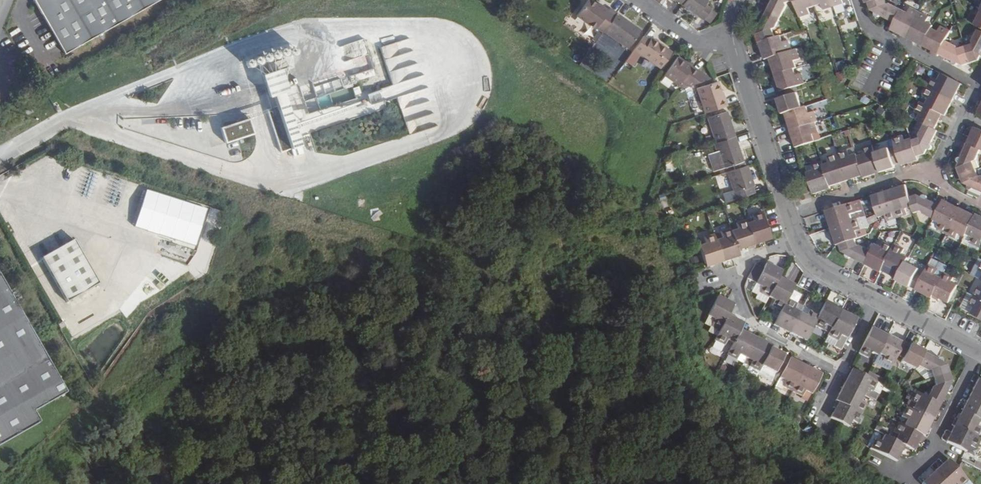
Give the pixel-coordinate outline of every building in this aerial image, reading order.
[(64,56),(163,0),(36,0),(33,2),(64,56)] [(600,8),(594,3),(590,0),(588,0),(577,16),(596,29),(597,28),(603,32),(604,31),(617,13),(610,8),(608,10),(602,6),(600,8)] [(708,1),(707,0),(685,0),(682,5),(703,20),(711,10),(705,5),(708,1)] [(794,0),(772,0),(767,10),(782,16),(787,6),(786,3),(794,0)] [(814,7),(812,0),(794,0),(800,18),(810,15),(808,8),(814,7)] [(833,7),(831,0),(812,0),(814,7),(822,4),(824,10),(833,7)] [(885,0),(872,0),(868,1),(870,9),(875,12),(874,14),(875,15),(876,16),(877,16),(879,15),(880,14),(894,22),(901,9),(890,2),(887,4),(885,0)] [(908,12),(901,9),(894,22),(891,29),(907,38),(920,11),(912,6),(908,12)] [(773,29),(776,28),(782,16),(767,10),(761,23),(759,23),(758,23),(757,24),(756,25),(756,26),(756,27),(757,28),(757,29),(758,29),(756,33),(759,42),(775,36),(776,36),(773,29)] [(907,38),(923,46),(932,28),(933,25),(927,21),(930,16),(920,11),(907,38)] [(604,31),(628,48),(641,31),(617,13),(604,31)] [(938,56),(939,54),(946,40),(951,30),(942,25),(938,31),(932,28),(923,46),(932,51),(931,52),(938,56)] [(973,43),(966,46),(971,63),(978,60),(980,55),(980,31),(978,30),(972,40),(973,43)] [(651,37),(649,39),(644,35),(634,48),(655,64),(667,49),(651,37)] [(759,42),(765,59),(769,58),(792,50),(789,40),(782,42),(780,35),(776,36),(775,36),(759,42)] [(962,65),(971,63),(966,46),(957,48),(957,45),(946,40),(939,54),(952,61),(952,62),(953,63),(954,64),(955,64),(956,64),(957,62),(962,65)] [(792,50),(769,58),(774,75),(794,69),(797,68),(795,60),(801,58),(797,49),(792,50)] [(681,80),(689,85),(708,79),(691,65),(690,67),(685,64),(686,63),(678,56),(665,74),(678,85),(681,80)] [(294,67),(264,74),(281,150),(305,145),(301,129),(386,110),(382,95),(406,90),(404,84),(363,93),(362,87),(345,90),(342,79),(314,86),(317,98),(303,101),(302,95),(300,95),(294,67)] [(777,84),(776,85),(778,92),(795,87),(807,83),(803,72),(796,74),(794,69),(774,75),(777,84)] [(928,87),(953,100),(962,84),(941,73),(938,80),(932,77),(928,87)] [(724,99),(722,100),(720,93),(717,82),(697,89),(704,113),(727,106),(724,99)] [(796,93),(795,87),(778,92),(779,98),(777,99),(782,114),(785,113),(804,107),(799,92),(796,93)] [(946,115),(953,100),(928,87),(923,96),(929,98),(926,105),(945,115),(946,115)] [(404,108),(413,133),(437,125),(426,94),(414,98),(416,103),(404,108)] [(943,121),(945,115),(926,105),(920,102),(915,111),(920,114),(917,121),(924,124),(934,129),(935,129),(939,119),(943,121)] [(804,107),(785,113),(791,130),(817,121),(820,121),(816,110),(810,112),(808,105),(804,107)] [(726,111),(707,118),(715,143),(734,136),(726,111)] [(223,128),(228,143),(256,133),(251,118),(223,128)] [(820,132),(817,121),(791,130),(788,131),(790,137),(795,136),(798,147),(815,141),(817,141),(815,134),(820,132)] [(919,136),(920,139),(912,141),(917,155),(925,153),(927,149),(929,149),(930,150),(931,149),(933,147),(932,145),(931,144),(938,130),(935,129),(934,129),(924,124),(919,136)] [(967,143),(980,149),(980,130),(974,127),(967,143)] [(904,141),(901,135),(891,138),(895,148),(899,162),(900,165),(918,160),(917,155),(912,141),(912,138),(904,141)] [(744,165),(743,161),(734,136),(715,143),(714,143),(717,151),(708,154),(713,171),(732,165),(733,169),(744,165)] [(959,163),(957,167),(960,175),(975,169),(973,162),(975,161),(980,149),(967,143),(961,158),(959,157),(957,159),(957,160),(957,162),(959,163)] [(862,149),(864,155),(857,157),(863,175),(864,177),(880,172),(874,153),(872,145),(862,149)] [(895,167),(894,164),(899,162),(895,148),(889,150),(888,148),(874,153),(880,172),(895,167)] [(849,156),(848,151),(838,154),(846,180),(863,175),(857,157),(856,154),(849,156)] [(828,157),(830,163),(823,165),(829,185),(831,185),(846,180),(838,154),(828,157)] [(831,185),(829,185),(823,165),(821,161),(812,164),(813,170),(806,172),(809,181),(813,192),(813,194),(831,188),(831,185)] [(812,164),(804,167),(806,172),(813,170),(812,164)] [(756,194),(753,185),(746,165),(744,165),(733,169),(726,172),(732,192),(735,202),(739,200),(756,194)] [(972,187),(980,191),(980,175),(978,176),(975,169),(960,175),(963,183),(967,185),(967,186),(967,188),(968,189),(970,189),(972,187)] [(809,181),(799,184),(803,195),(813,192),(809,181)] [(909,196),(905,185),(888,190),(897,217),(907,214),(905,209),(912,206),(909,196)] [(209,209),(147,190),(136,226),(197,245),(209,209)] [(897,217),(888,190),(871,196),(876,213),(878,218),(886,215),(888,220),(897,217)] [(921,210),(923,214),(933,219),(940,206),(927,199),(927,197),(926,195),(924,194),(922,194),(921,195),(917,194),(909,196),(912,206),(914,212),(921,210)] [(865,216),(859,200),(852,202),(856,212),(850,214),(852,220),(858,219),(865,216)] [(959,208),(943,200),(940,206),(933,219),(933,220),(940,224),(938,229),(946,233),(959,208)] [(856,212),(852,202),(825,211),(831,227),(852,220),(850,214),(856,212)] [(955,238),(958,232),(965,236),(966,233),(975,215),(959,208),(946,233),(955,238)] [(754,244),(771,239),(762,211),(752,214),(754,220),(746,222),(754,244)] [(975,215),(966,233),(967,234),(972,236),(969,242),(979,247),(980,244),(980,216),(976,214),(975,215)] [(869,226),(866,216),(865,216),(858,219),(861,229),(855,230),(857,237),(867,234),(865,227),(869,226)] [(831,227),(836,244),(839,243),(854,238),(857,237),(855,230),(861,229),(858,219),(852,220),(831,227)] [(755,246),(754,244),(746,222),(745,220),(736,223),(737,228),(731,230),(737,250),(738,249),(747,246),(748,248),(755,246)] [(938,229),(940,224),(933,220),(930,225),(938,229)] [(738,249),(737,250),(731,230),(730,229),(720,232),(722,237),(715,239),(722,260),(740,255),(738,249)] [(706,266),(722,260),(715,239),(714,234),(703,237),(705,243),(699,244),(706,266)] [(969,242),(972,236),(967,234),(962,243),(968,246),(966,249),(976,254),(977,252),(979,247),(969,242)] [(857,246),(854,238),(839,243),(841,252),(844,253),(844,255),(844,257),(845,258),(847,259),(849,258),(850,257),(865,264),(871,252),(859,246),(857,246)] [(74,239),(42,258),(67,302),(100,283),(74,239)] [(880,272),(881,270),(893,247),(883,242),(881,248),(875,244),(871,252),(865,264),(880,272)] [(903,249),(894,245),(893,247),(881,270),(896,278),(904,262),(907,257),(900,254),(903,249)] [(944,272),(947,266),(932,258),(928,265),(938,270),(936,274),(941,278),(944,272)] [(904,262),(896,278),(895,280),(915,290),(923,276),(916,272),(918,269),(904,262)] [(755,283),(763,269),(754,264),(746,279),(755,283)] [(781,272),(765,264),(763,269),(755,283),(755,284),(751,291),(757,295),(755,298),(764,303),(768,297),(778,277),(781,272)] [(938,270),(928,265),(923,276),(915,290),(931,298),(932,297),(941,278),(936,274),(938,270)] [(939,298),(948,303),(957,286),(958,285),(951,282),(953,277),(944,272),(941,278),(932,297),(938,300),(939,298)] [(41,423),(37,416),(69,398),(0,276),(0,446),(41,423)] [(780,311),(786,299),(794,285),(778,277),(768,297),(773,300),(770,305),(780,311)] [(968,292),(961,308),(970,313),(974,307),(968,304),(973,295),(968,292)] [(973,295),(968,304),(974,307),(970,313),(980,318),(980,299),(973,295)] [(727,315),(733,304),(717,296),(707,316),(713,318),(710,324),(720,329),(727,315)] [(796,304),(786,299),(780,311),(773,324),(789,332),(800,313),(794,310),(796,304)] [(824,325),(831,329),(841,310),(832,306),(833,304),(825,300),(824,301),(825,302),(818,316),(813,325),(822,329),(824,325)] [(808,310),(805,316),(800,313),(789,332),(805,341),(813,325),(818,316),(808,310)] [(840,350),(846,339),(857,318),(841,310),(831,329),(827,335),(836,340),(833,346),(840,350)] [(740,329),(743,323),(727,315),(720,329),(716,337),(714,340),(723,346),(726,341),(732,344),(740,329)] [(710,324),(713,318),(707,316),(703,324),(710,327),(707,332),(716,337),(720,329),(710,324)] [(820,332),(827,335),(831,329),(824,325),(822,329),(820,332)] [(877,356),(878,353),(887,335),(871,327),(858,353),(868,357),(870,352),(877,356)] [(755,337),(740,329),(732,344),(726,355),(736,360),(738,355),(744,358),(755,337)] [(836,340),(827,335),(824,342),(833,346),(836,340)] [(897,338),(896,340),(887,335),(878,353),(884,356),(881,361),(891,366),(896,355),(904,341),(897,338)] [(770,348),(771,345),(755,337),(744,358),(750,361),(748,366),(757,371),(760,366),(769,348),(770,348)] [(922,353),(924,351),(904,341),(896,355),(902,358),(900,362),(914,369),(916,366),(922,353)] [(770,348),(769,348),(760,366),(774,374),(776,370),(782,373),(789,358),(770,348)] [(884,356),(878,353),(877,356),(873,363),(888,371),(891,366),(881,361),(884,356)] [(937,359),(935,360),(922,353),(916,366),(927,372),(930,371),(932,378),(948,373),(946,365),(940,362),(940,361),(940,360),(939,359),(938,359),(937,359)] [(742,363),(744,358),(738,355),(736,360),(742,363)] [(902,358),(896,355),(891,366),(911,376),(914,369),(900,362),(902,358)] [(792,391),(805,366),(789,358),(782,373),(779,378),(786,381),(783,386),(792,391)] [(820,374),(805,366),(792,391),(801,396),(804,391),(810,393),(820,374)] [(916,366),(914,369),(924,381),(932,378),(930,371),(927,372),(916,366)] [(866,376),(852,369),(844,384),(864,395),(867,389),(872,392),(877,382),(866,376)] [(881,384),(884,380),(869,372),(866,376),(877,382),(881,384)] [(935,386),(931,386),(926,397),(939,404),(946,390),(948,390),(949,389),(949,388),(949,387),(948,386),(951,381),(948,373),(932,378),(935,386)] [(783,386),(786,381),(779,378),(775,387),(781,390),(783,386)] [(978,379),(970,395),(980,400),(980,381),(978,379)] [(864,395),(844,384),(835,401),(861,414),(866,404),(861,402),(864,395)] [(909,401),(914,404),(912,409),(931,420),(939,404),(926,397),(914,391),(909,401)] [(970,395),(962,411),(978,419),(980,421),(980,400),(970,395)] [(856,423),(861,414),(835,401),(832,407),(835,408),(830,417),(841,423),(848,427),(851,421),(856,423)] [(901,417),(906,419),(903,426),(922,436),(923,436),(931,420),(912,409),(906,406),(901,417)] [(954,419),(951,425),(954,426),(976,437),(980,428),(976,426),(978,419),(962,411),(957,420),(954,419)] [(919,442),(922,436),(903,426),(898,423),(893,432),(897,434),(894,440),(903,445),(912,450),(917,441),(919,442)] [(976,437),(954,426),(946,441),(965,451),(969,446),(974,449),(979,439),(976,437)] [(903,445),(894,440),(883,435),(879,441),(875,439),(870,448),(895,461),(903,445)] [(962,458),(961,461),(972,467),(973,464),(962,458)] [(948,459),(935,471),(946,483),(972,483),(957,468),(948,459)] [(972,467),(980,471),(980,465),(975,462),(973,464),(972,467)] [(922,483),(923,483),(946,483),(935,471),(922,483)]
